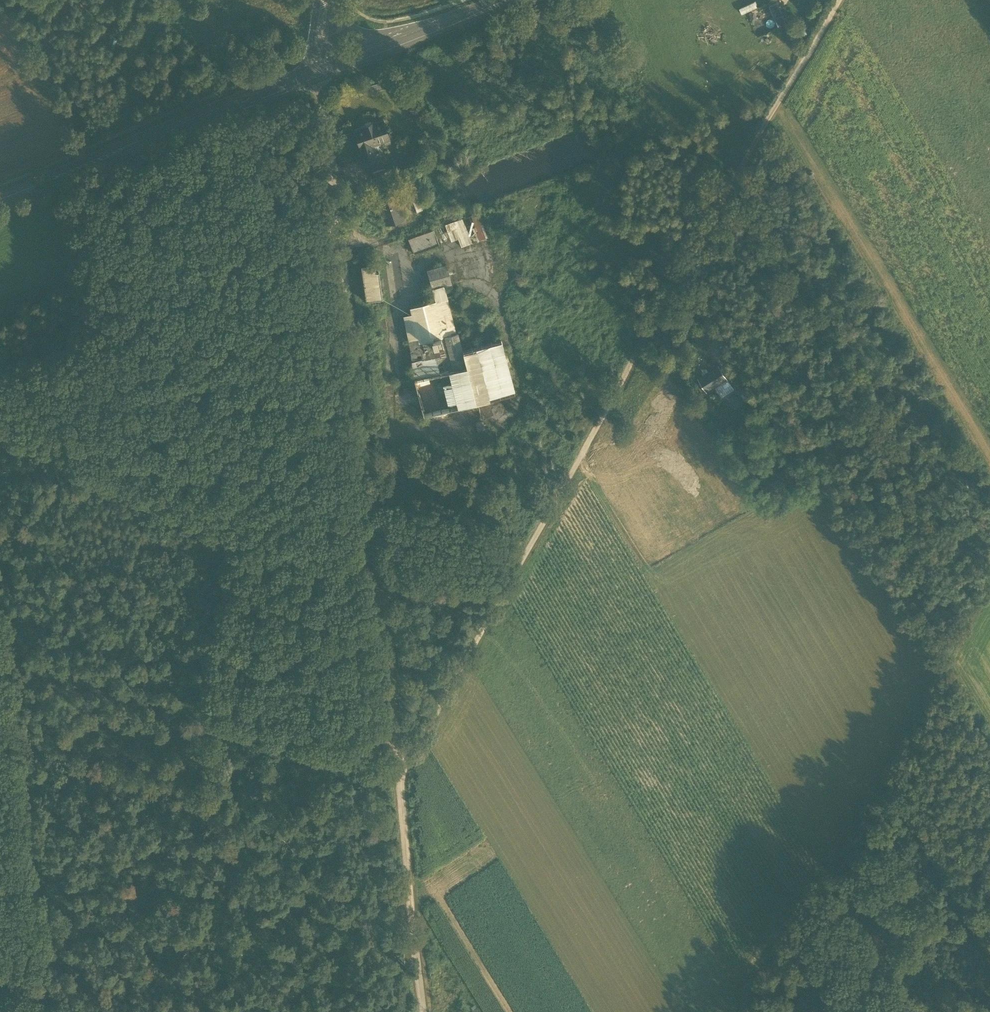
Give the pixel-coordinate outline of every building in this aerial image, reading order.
[(777,2),(770,5),(779,25),(786,22),(777,2)] [(382,82),(369,86),(370,91),(384,87),(382,82)] [(354,130),(364,158),(367,157),(372,155),(372,154),(370,148),(372,147),(372,145),(389,139),(383,120),(373,123),(373,122),(363,125),(364,126),(354,130)] [(367,157),(369,164),(381,160),(378,152),(372,154),(372,155),(367,157)] [(375,181),(377,187),(389,183),(387,177),(384,168),(372,172),(375,181)] [(379,201),(387,224),(404,218),(396,196),(379,201)] [(476,240),(489,236),(481,211),(453,220),(461,246),(476,241),(476,240)] [(414,254),(439,245),(433,229),(408,238),(414,254)] [(361,264),(366,300),(382,297),(378,270),(376,270),(375,263),(361,264)] [(427,269),(432,288),(444,285),(451,283),(446,264),(427,269)] [(432,288),(435,300),(448,297),(444,285),(432,288)] [(410,347),(414,379),(467,365),(462,348),(458,329),(456,330),(448,297),(435,300),(411,306),(413,314),(404,316),(410,347)] [(741,352),(730,335),(722,341),(732,358),(741,352)] [(501,338),(462,348),(467,365),(414,379),(423,415),(435,412),(514,391),(501,338)] [(698,378),(707,392),(715,387),(727,379),(719,365),(698,378)] [(732,386),(727,379),(715,387),(719,394),(732,386)] [(485,429),(483,422),(476,424),(478,431),(485,429)]
